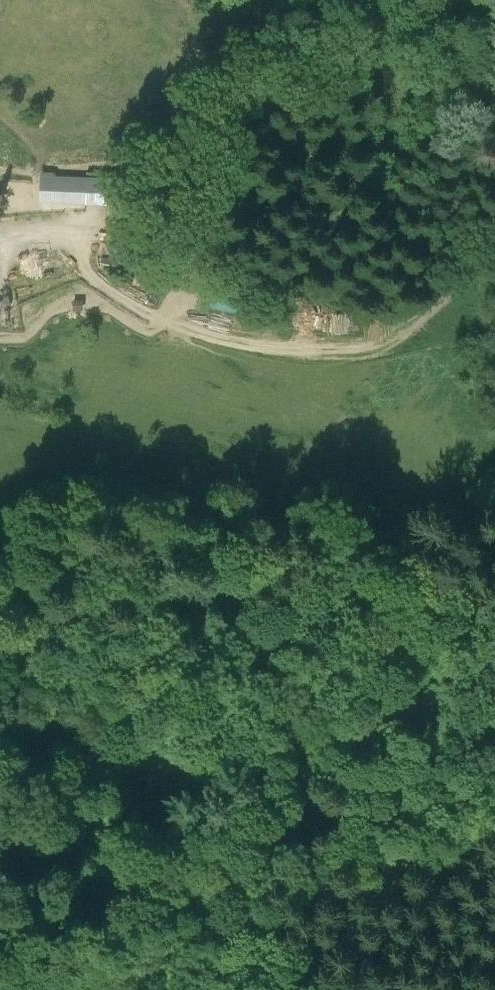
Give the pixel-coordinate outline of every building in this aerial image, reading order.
[(34,173),(33,199),(101,201),(101,175),(34,173)]
